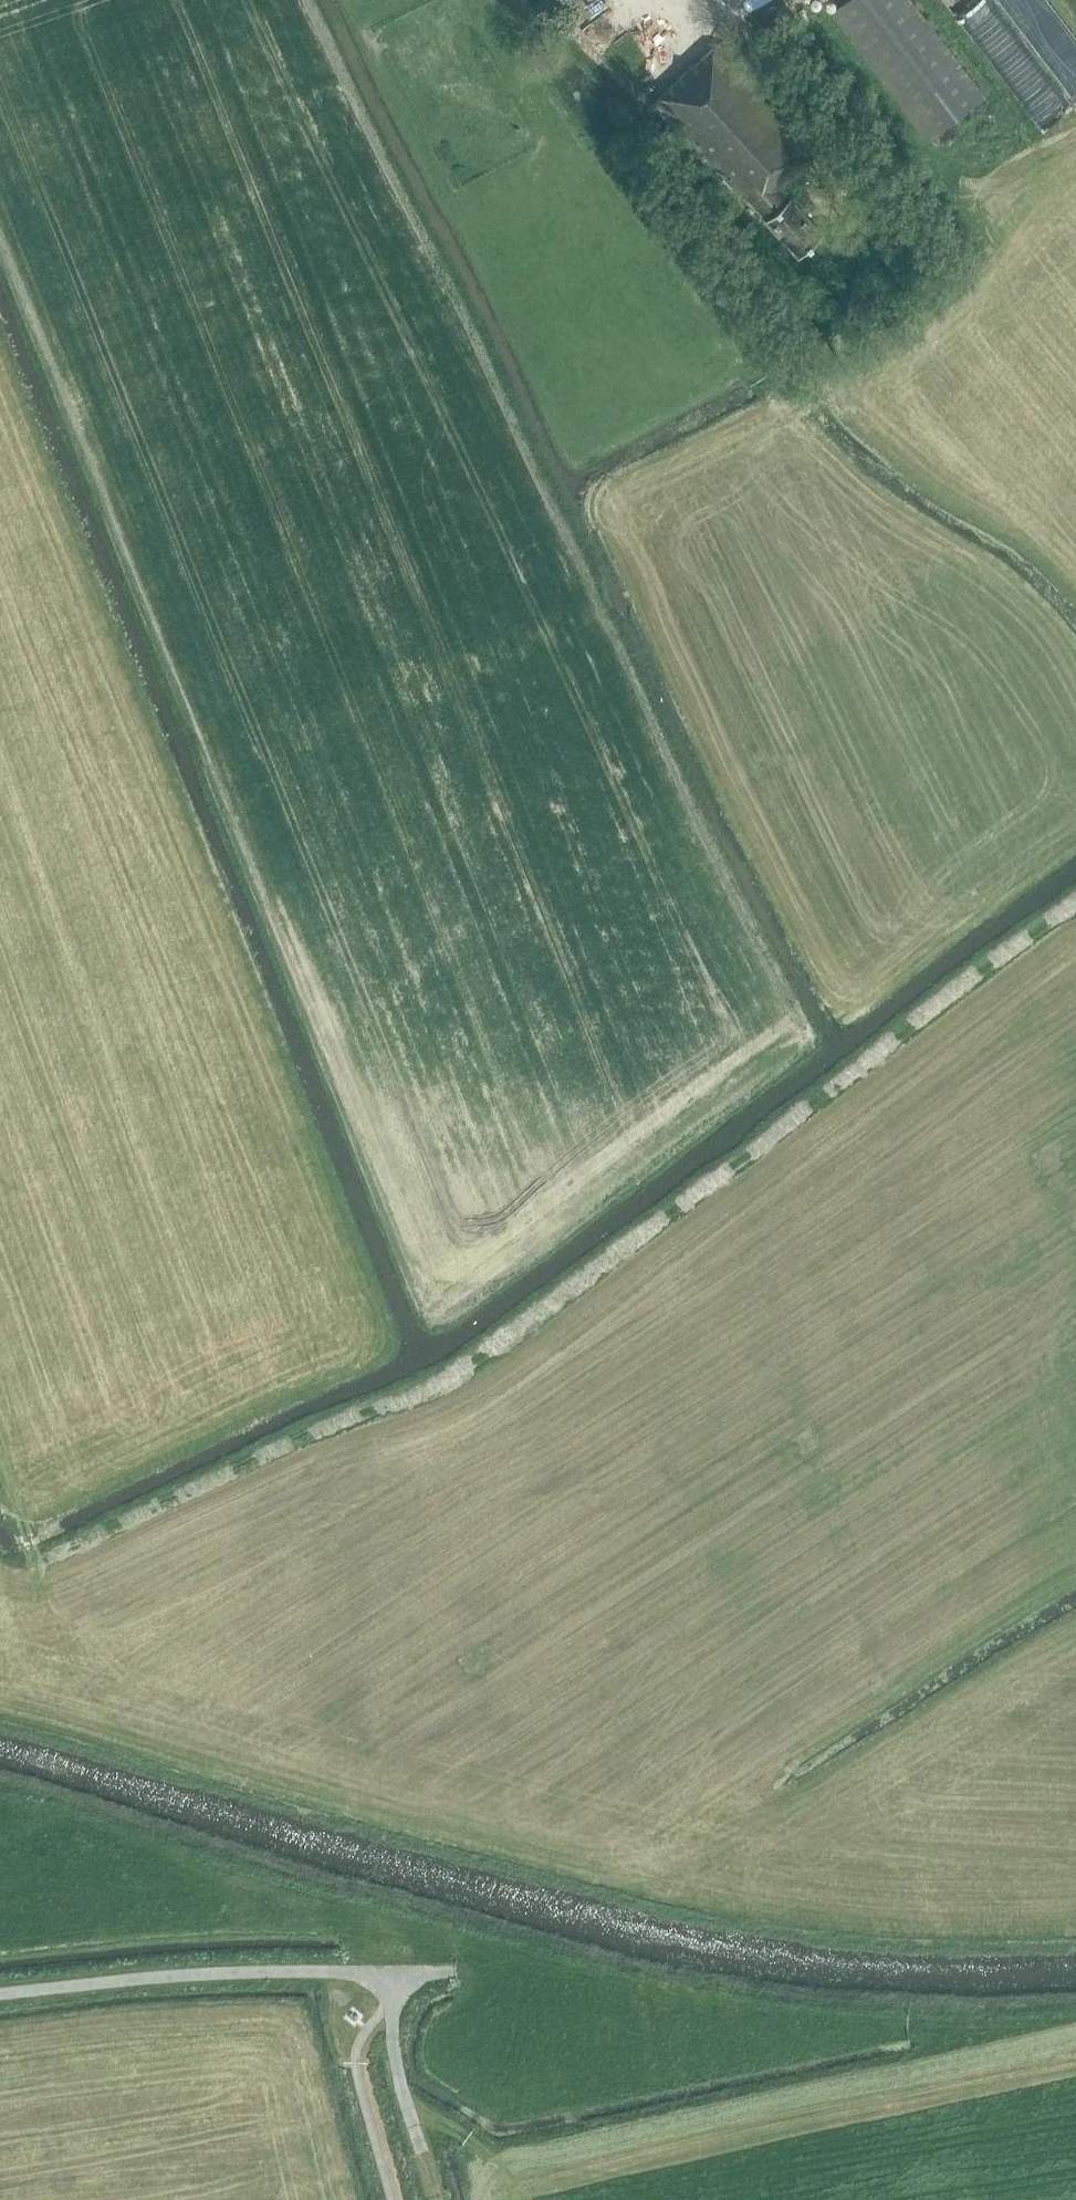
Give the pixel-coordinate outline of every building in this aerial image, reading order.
[(928,139),(984,96),(911,0),(847,0),(831,12),(928,139)] [(764,218),(797,255),(822,233),(780,187),(820,153),(720,40),(651,102),(735,195),(741,190),(765,217),(764,218)]
